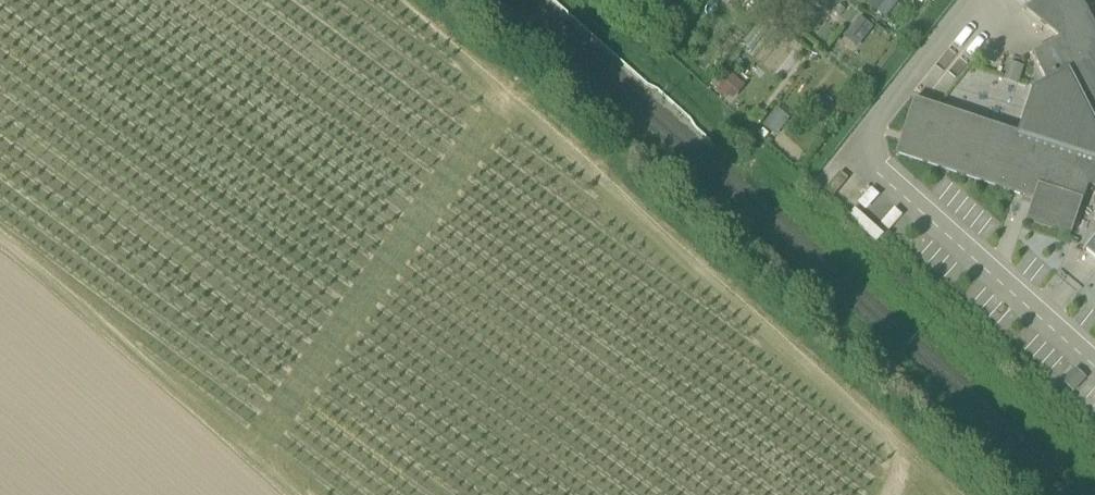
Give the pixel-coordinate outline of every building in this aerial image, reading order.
[(871,2),(887,16),(901,0),(873,0),(871,2)] [(1048,86),(1053,95),(1072,86),(1094,131),(1094,27),(1081,0),(1028,0),(1031,6),(1024,10),(1061,40),(1032,54),(1048,86)] [(1021,135),(1094,160),(1094,131),(1072,86),(1053,95),(1048,86),(1035,92),(1021,135)] [(1021,135),(914,100),(895,155),(1032,200),(1026,219),(1071,234),(1087,185),(1094,187),(1094,160),(1021,135)] [(1084,250),(1094,258),(1094,236),(1084,250)]
